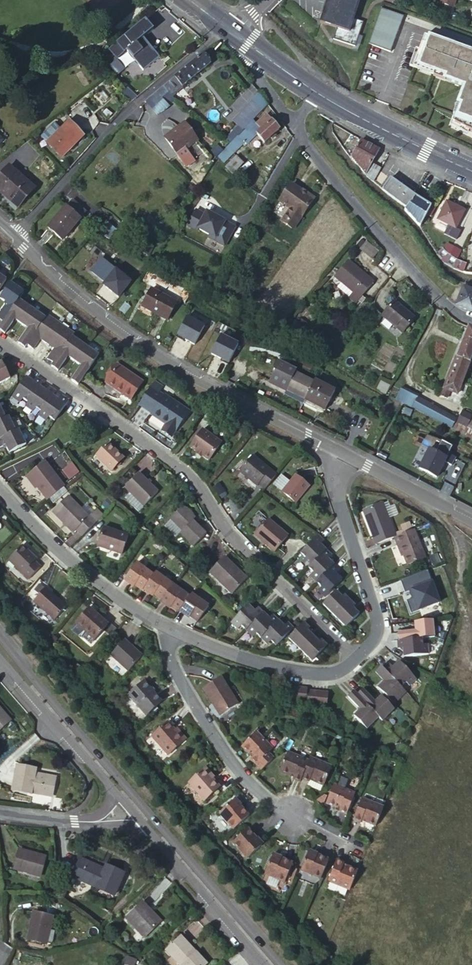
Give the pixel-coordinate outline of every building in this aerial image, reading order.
[(320,22),(336,28),(333,39),(355,46),(363,22),(354,19),(360,0),(327,0),(320,22)] [(455,0),(440,0),(438,4),(451,9),(455,0)] [(382,9),(369,45),(392,53),(404,17),(382,9)] [(426,36),(416,64),(448,75),(447,78),(467,85),(461,102),(464,103),(457,122),(471,129),(471,51),(426,36)] [(126,52),(138,66),(142,71),(159,57),(142,38),(126,52)] [(163,86),(168,93),(173,89),(176,92),(211,65),(203,54),(163,86)] [(111,86),(119,93),(123,89),(115,81),(111,86)] [(162,98),(168,93),(163,86),(145,100),(151,108),(163,100),(162,98)] [(123,89),(119,93),(129,102),(135,98),(124,88),(123,89)] [(145,100),(145,101),(155,113),(165,107),(174,101),(170,96),(168,93),(162,98),(163,100),(151,108),(145,100)] [(261,113),(250,102),(231,120),(242,131),(261,113)] [(280,130),(268,115),(256,126),(258,129),(261,126),(263,129),(258,133),(266,142),(280,130)] [(198,127),(188,116),(169,134),(179,145),(198,127)] [(57,132),(46,143),(60,158),(83,137),(68,122),(57,132)] [(38,135),(46,143),(57,132),(50,125),(38,135)] [(242,131),(238,134),(245,142),(247,144),(254,138),(245,128),(242,131)] [(238,134),(222,150),(229,158),(234,153),(245,142),(238,134)] [(360,140),(351,157),(373,182),(380,169),(372,164),(380,150),(367,143),(360,140)] [(208,162),(221,150),(216,145),(203,157),(208,162)] [(239,159),(237,156),(225,167),(228,170),(239,159)] [(239,159),(228,170),(232,174),(243,164),(239,159)] [(1,193),(3,191),(19,205),(35,188),(9,166),(0,176),(0,193),(1,193)] [(382,190),(406,208),(415,196),(390,178),(382,190)] [(301,191),(291,184),(280,201),(291,208),(284,219),(295,227),(314,198),(302,190),(301,191)] [(45,195),(49,191),(44,186),(40,191),(45,195)] [(3,191),(1,193),(17,208),(19,205),(3,191)] [(420,227),(431,205),(415,196),(406,208),(404,210),(420,227)] [(66,206),(80,218),(85,212),(71,200),(66,206)] [(464,210),(446,202),(437,220),(455,229),(464,210)] [(273,211),(283,217),(288,209),(278,203),(273,211)] [(61,241),(80,219),(80,218),(66,206),(65,206),(46,227),(61,241)] [(226,247),(236,228),(197,206),(186,225),(226,247)] [(117,231),(108,222),(101,229),(110,238),(117,231)] [(375,259),(379,250),(365,243),(361,252),(375,259)] [(452,267),(456,259),(451,257),(449,255),(443,249),(439,256),(443,262),(445,264),(452,267)] [(121,299),(134,283),(102,258),(90,274),(121,299)] [(456,260),(456,259),(452,267),(453,268),(458,270),(463,271),(465,264),(456,260)] [(348,260),(334,276),(360,298),(374,282),(348,260)] [(191,293),(149,270),(145,277),(187,300),(191,293)] [(360,298),(334,276),(331,280),(356,302),(360,298)] [(79,385),(99,356),(73,337),(75,333),(48,315),(45,318),(20,300),(24,292),(10,283),(0,297),(0,298),(7,303),(0,314),(0,319),(4,322),(0,328),(0,330),(5,334),(15,320),(29,329),(19,343),(25,348),(27,345),(34,349),(41,339),(55,349),(47,359),(54,364),(52,366),(58,370),(68,356),(82,366),(72,380),(79,385)] [(177,302),(151,288),(141,306),(167,320),(177,302)] [(415,318),(394,301),(382,315),(403,333),(415,318)] [(468,327),(441,395),(447,398),(449,391),(458,394),(471,357),(471,328),(468,327)] [(285,391),(286,389),(325,409),(335,390),(315,380),(313,382),(294,372),(295,370),(277,361),(272,372),(273,372),(268,382),(285,391)] [(10,378),(2,362),(0,363),(0,383),(10,378)] [(132,400),(143,383),(118,366),(107,383),(132,400)] [(54,420),(69,400),(63,396),(60,400),(53,395),(56,391),(50,387),(47,391),(40,386),(43,382),(36,378),(33,381),(27,377),(12,397),(19,402),(23,398),(28,402),(25,406),(33,411),(36,407),(41,411),(39,415),(46,420),(48,416),(54,420)] [(156,383),(152,388),(160,394),(164,389),(156,383)] [(152,388),(151,387),(139,405),(153,414),(152,415),(166,424),(162,430),(172,437),(189,412),(165,396),(164,396),(160,394),(152,388)] [(325,409),(286,389),(283,394),(323,414),(325,409)] [(456,418),(417,397),(412,406),(451,427),(456,418)] [(0,407),(0,438),(0,448),(7,444),(11,452),(26,444),(18,429),(15,431),(8,416),(6,418),(0,407)] [(471,416),(462,411),(456,421),(466,426),(471,416)] [(197,452),(202,456),(209,460),(220,443),(201,430),(189,447),(197,452)] [(47,453),(58,446),(54,441),(42,447),(47,453)] [(110,443),(96,455),(112,473),(126,461),(110,443)] [(429,449),(418,469),(439,480),(449,460),(429,449)] [(265,489),(277,475),(253,455),(240,471),(257,486),(259,484),(265,489)] [(28,473),(37,484),(48,497),(66,483),(45,459),(28,473)] [(72,481),(81,473),(77,469),(68,476),(72,481)] [(145,506),(158,492),(139,472),(125,487),(132,494),(145,506)] [(36,485),(37,484),(28,473),(27,475),(36,485)] [(296,503),(308,486),(295,475),(282,492),(296,503)] [(145,506),(132,494),(127,499),(139,512),(145,506)] [(52,511),(73,534),(76,531),(82,537),(104,516),(97,509),(89,516),(69,495),(52,511)] [(364,510),(376,545),(395,537),(397,537),(384,503),(364,510)] [(193,547),(206,534),(190,517),(192,515),(183,506),(170,518),(182,531),(180,533),(193,547)] [(275,552),(288,537),(268,519),(255,535),(275,552)] [(122,552),(128,534),(104,526),(98,544),(122,552)] [(426,558),(415,530),(397,537),(395,537),(399,546),(401,545),(405,555),(409,565),(426,558)] [(316,534),(315,534),(298,551),(304,557),(301,561),(313,574),(310,577),(321,588),(318,591),(323,596),(341,579),(335,573),(338,570),(328,559),(330,556),(318,543),(322,540),(316,534)] [(33,557),(35,554),(25,544),(11,558),(31,578),(43,567),(33,557)] [(46,565),(35,554),(33,557),(43,567),(46,565)] [(232,594),(248,578),(225,556),(209,572),(232,594)] [(131,583),(142,591),(143,589),(153,574),(135,562),(123,580),(130,585),(131,583)] [(161,600),(172,584),(155,571),(153,574),(143,589),(149,594),(150,592),(161,600)] [(190,596),(172,584),(161,600),(160,602),(167,606),(168,604),(179,612),(179,611),(190,596)] [(56,620),(68,606),(48,589),(36,603),(56,620)] [(345,627),(359,614),(353,608),(354,605),(344,595),(342,597),(335,591),(322,604),(345,627)] [(209,605),(192,593),(190,596),(179,611),(186,616),(187,615),(198,622),(209,605)] [(253,610),(248,604),(237,615),(230,622),(236,628),(239,625),(250,636),(254,632),(264,643),(268,639),(274,646),(292,628),(286,622),(282,626),(271,615),(268,617),(257,606),(253,610)] [(95,639),(107,624),(89,608),(76,623),(95,639)] [(435,636),(433,620),(414,622),(415,630),(397,633),(398,640),(397,640),(397,648),(403,647),(403,656),(428,653),(427,644),(423,644),(422,638),(435,636)] [(311,661),(326,645),(321,640),(319,642),(306,630),(308,628),(302,622),(287,638),(311,661)] [(92,642),(95,639),(76,623),(72,627),(73,630),(79,636),(82,636),(89,642),(92,642)] [(128,671),(142,656),(125,640),(111,655),(128,671)] [(408,683),(413,678),(397,661),(391,666),(389,664),(384,669),(381,666),(375,672),(386,683),(380,688),(397,706),(408,695),(400,686),(405,680),(408,683)] [(221,714),(238,703),(220,676),(202,688),(213,703),(214,702),(216,705),(214,706),(221,714)] [(146,681),(128,695),(146,718),(164,704),(146,681)] [(326,706),(328,692),(307,688),(293,686),(291,699),(305,701),(305,702),(326,706)] [(383,721),(395,710),(382,696),(375,702),(364,689),(357,695),(353,691),(347,697),(359,709),(353,715),(365,728),(378,716),(383,721)] [(10,721),(0,710),(0,730),(10,721)] [(168,756),(183,742),(175,732),(167,723),(151,736),(168,756)] [(175,732),(183,742),(186,739),(177,730),(175,732)] [(256,733),(243,746),(249,753),(251,752),(255,755),(253,757),(252,758),(262,769),(273,759),(268,754),(271,750),(256,733)] [(294,778),(301,781),(302,778),(309,762),(287,753),(280,770),(290,774),(291,772),(295,774),(294,776),(294,778)] [(331,768),(310,759),(309,762),(302,778),(308,780),(310,776),(315,778),(314,780),(324,784),(325,784),(331,768)] [(52,796),(55,778),(34,774),(35,769),(17,766),(13,790),(31,793),(31,792),(52,796)] [(204,800),(220,786),(204,769),(188,783),(204,800)] [(321,791),(324,784),(314,780),(315,778),(310,776),(308,780),(307,785),(321,791)] [(339,811),(346,814),(355,792),(333,783),(326,803),(335,808),(336,805),(341,807),(340,810),(339,811)] [(365,822),(376,827),(383,808),(361,799),(353,819),(361,822),(361,821),(362,818),(366,820),(365,822)] [(221,812),(235,828),(248,816),(239,807),(237,809),(232,802),(221,812)] [(254,841),(255,839),(247,830),(234,842),(248,858),(259,847),(254,841)] [(40,876),(45,858),(19,850),(14,869),(40,876)] [(302,868),(321,876),(328,859),(316,854),(315,857),(307,854),(302,868)] [(292,864),(279,859),(278,860),(271,857),(265,872),(286,880),(292,864)] [(114,896),(123,874),(106,866),(104,870),(80,859),(72,876),(96,887),(95,888),(114,896)] [(356,871),(347,867),(346,869),(342,867),(343,865),(343,864),(336,861),(328,881),(348,890),(356,871)] [(160,922),(154,915),(152,917),(148,913),(150,911),(142,903),(126,919),(144,937),(160,922)] [(46,942),(49,930),(52,917),(34,913),(27,939),(46,944),(46,942)] [(55,932),(49,930),(46,942),(52,943),(55,932)] [(206,964),(181,937),(166,950),(179,964),(206,964)]
